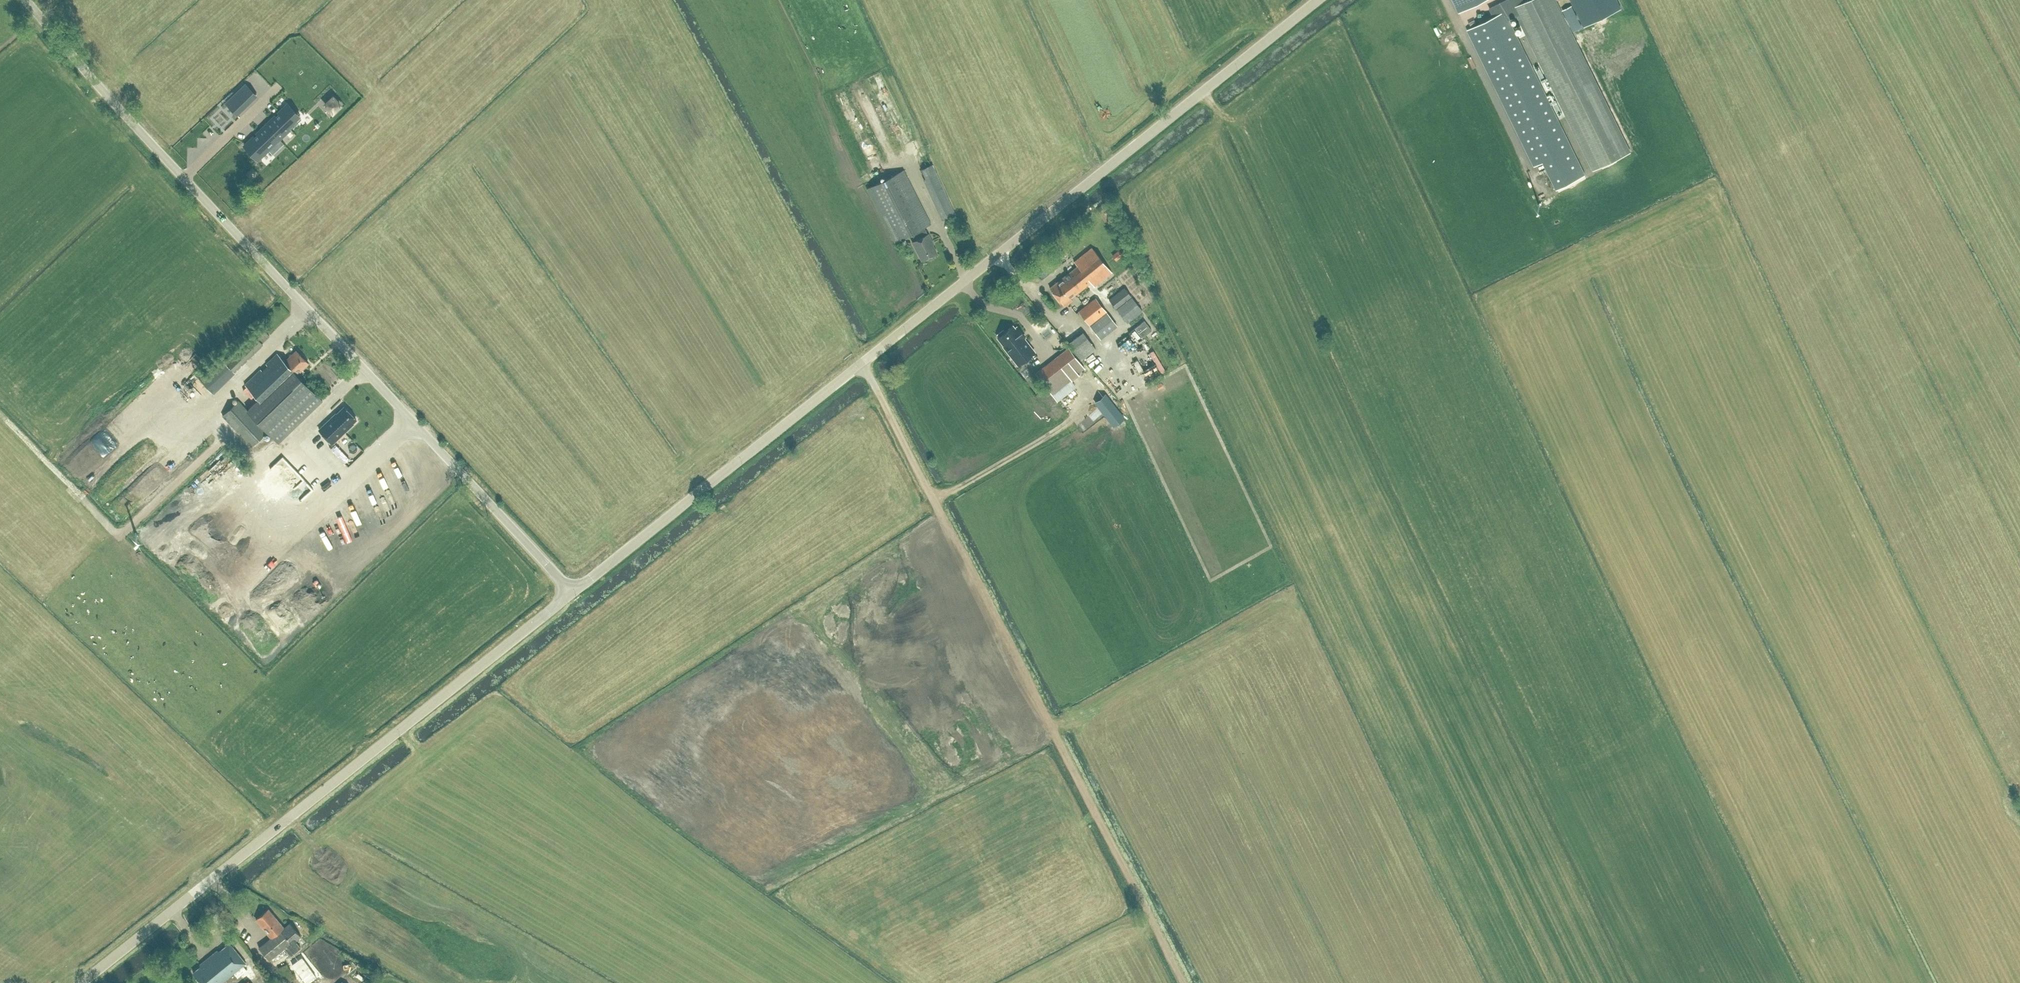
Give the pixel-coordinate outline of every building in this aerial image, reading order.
[(1459,11),(1483,0),(1453,0),(1459,11)] [(1556,0),(1526,0),(1512,7),(1592,170),(1631,151),(1556,0)] [(1602,16),(1620,7),(1617,0),(1571,0),(1584,25),(1602,16)] [(255,95),(245,84),(236,93),(246,104),(255,95)] [(256,93),(264,99),(271,91),(262,84),(256,93)] [(246,104),(236,93),(226,102),(236,113),(246,104)] [(340,105),(332,97),(324,104),(332,112),(340,105)] [(275,115),(266,124),(279,138),(296,121),(293,118),(297,114),(287,103),(278,112),(279,114),(277,116),(275,115)] [(894,113),(893,104),(883,106),(884,115),(894,113)] [(886,118),(889,124),(898,120),(895,114),(886,118)] [(253,136),(244,145),(258,159),(268,149),(279,138),(266,124),(256,133),(257,135),(255,137),(253,136)] [(295,165),(307,151),(299,145),(287,159),(295,165)] [(942,219),(954,213),(932,164),(922,169),(925,177),(923,178),(942,219)] [(927,234),(924,227),(930,223),(903,170),(867,187),(894,241),(909,233),(913,240),(912,240),(921,259),(936,252),(931,240),(928,233),(927,234)] [(1093,285),(1111,271),(1091,246),(1074,260),(1077,264),(1049,286),(1064,305),(1071,299),(1070,297),(1090,281),(1093,285)] [(1132,324),(1145,314),(1123,287),(1109,298),(1129,323),(1130,322),(1132,324)] [(1079,309),(1089,323),(1105,311),(1095,297),(1079,309)] [(1116,324),(1105,311),(1089,323),(1100,337),(1116,324)] [(1044,349),(1057,338),(1044,321),(1030,332),(1044,349)] [(1147,323),(1134,328),(1137,338),(1151,334),(1147,323)] [(212,391),(262,342),(269,334),(259,324),(252,332),(253,333),(225,360),(224,359),(202,381),(212,391)] [(1014,327),(1012,325),(1010,327),(1008,324),(997,333),(999,336),(997,337),(1004,345),(1003,345),(1018,364),(1029,355),(1023,347),(1028,343),(1021,334),(1022,333),(1016,326),(1014,327)] [(1095,348),(1083,331),(1068,342),(1080,359),(1095,348)] [(1134,372),(1147,365),(1131,335),(1118,342),(1134,372)] [(1054,358),(1035,372),(1051,395),(1085,368),(1068,347),(1054,358)] [(308,362),(296,350),(285,361),(276,353),(265,363),(267,365),(262,370),(260,368),(244,383),(259,398),(248,409),(238,399),(222,415),(251,445),(267,430),(280,443),(322,400),(296,374),(308,362)] [(357,418),(344,405),(334,415),(333,414),(319,428),(333,442),(347,429),(347,428),(348,426),(350,425),(352,424),(353,422),(357,418)] [(232,472),(239,480),(248,473),(241,465),(232,472)] [(150,484),(152,492),(164,488),(162,480),(150,484)] [(979,515),(993,509),(991,504),(977,509),(979,515)] [(225,542),(234,533),(229,529),(220,537),(225,542)] [(237,534),(229,541),(232,545),(241,539),(237,534)] [(232,915),(225,907),(217,913),(217,912),(212,915),(219,924),(232,915)] [(284,927),(268,909),(256,919),(271,937),(259,947),(269,959),(285,946),(291,954),(300,946),(295,940),(301,935),(290,922),(284,927)] [(230,942),(220,950),(218,949),(205,959),(205,961),(193,971),(203,982),(220,982),(246,962),(230,942)] [(330,965),(346,972),(352,958),(337,951),(330,965)] [(321,971),(333,982),(339,976),(327,965),(321,971)]
